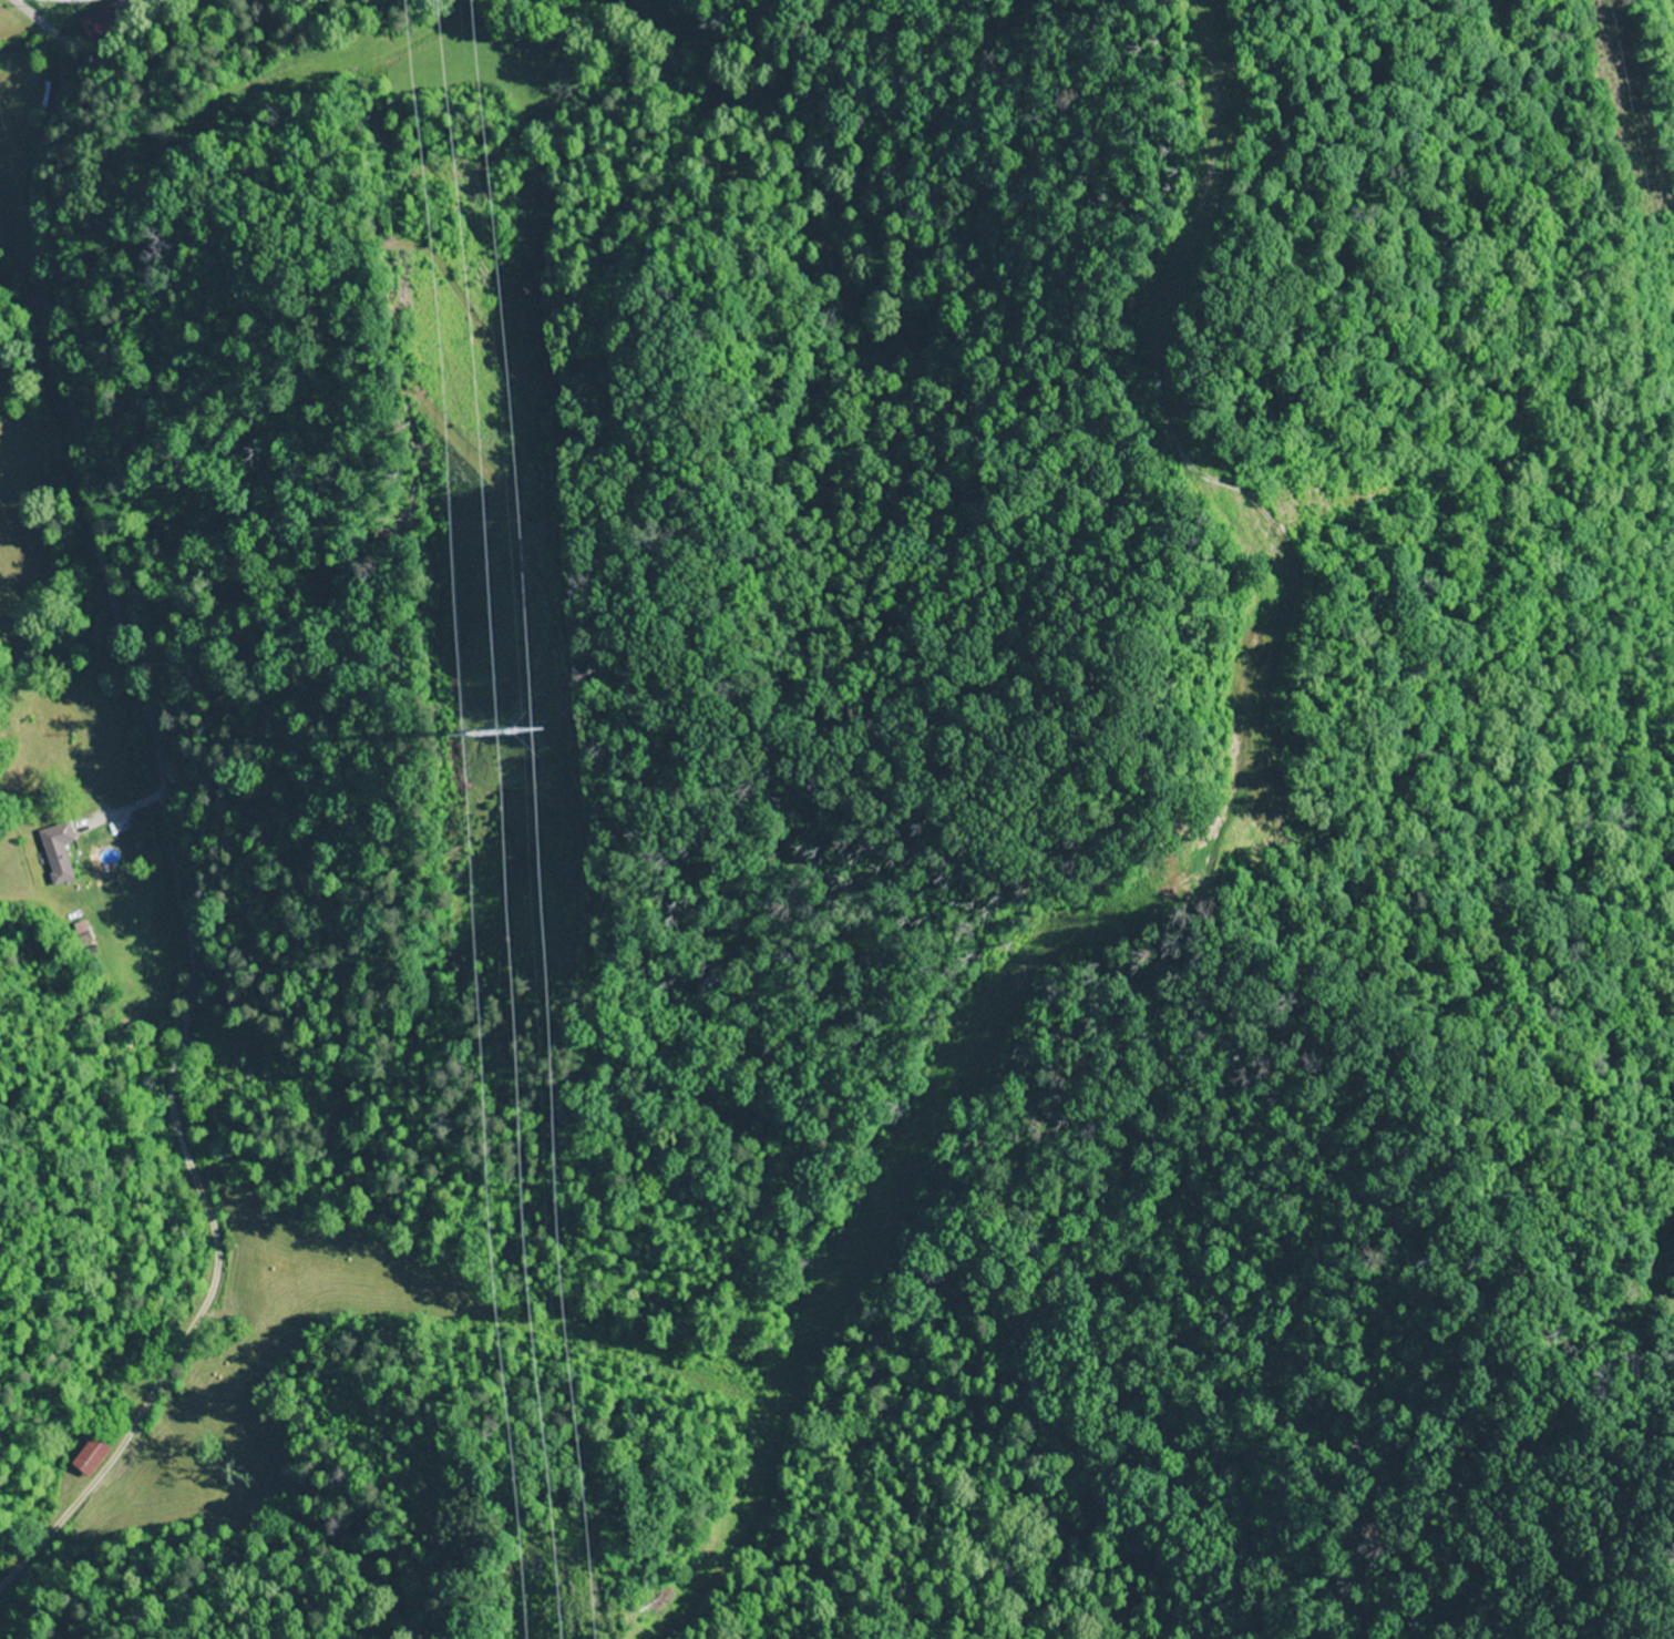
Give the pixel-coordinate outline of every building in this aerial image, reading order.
[(65,857),(62,847),(75,843),(68,823),(37,832),(47,863),(65,857)] [(108,1449),(89,1436),(69,1466),(87,1479),(108,1449)]
